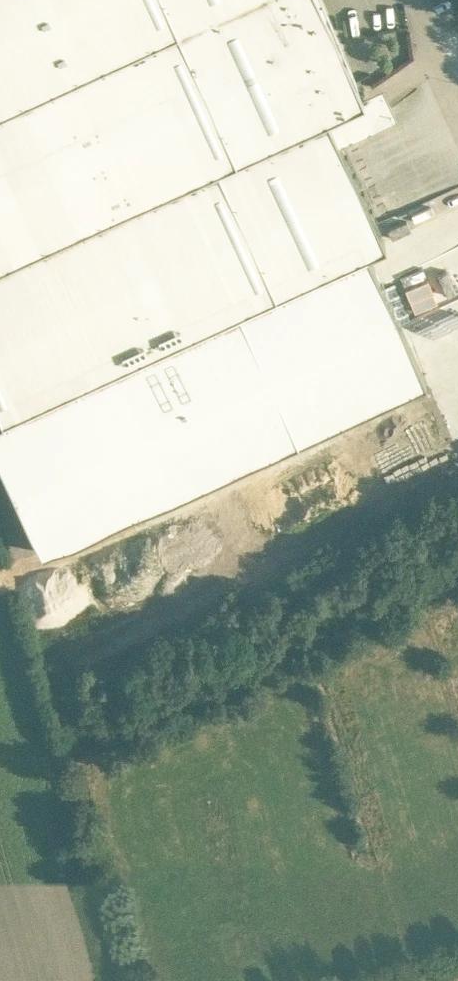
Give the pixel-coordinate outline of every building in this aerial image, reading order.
[(4,416),(387,241),(328,113),(365,96),(321,0),(0,0),(0,409),(4,416)] [(394,237),(412,228),(408,219),(390,227),(394,237)]
